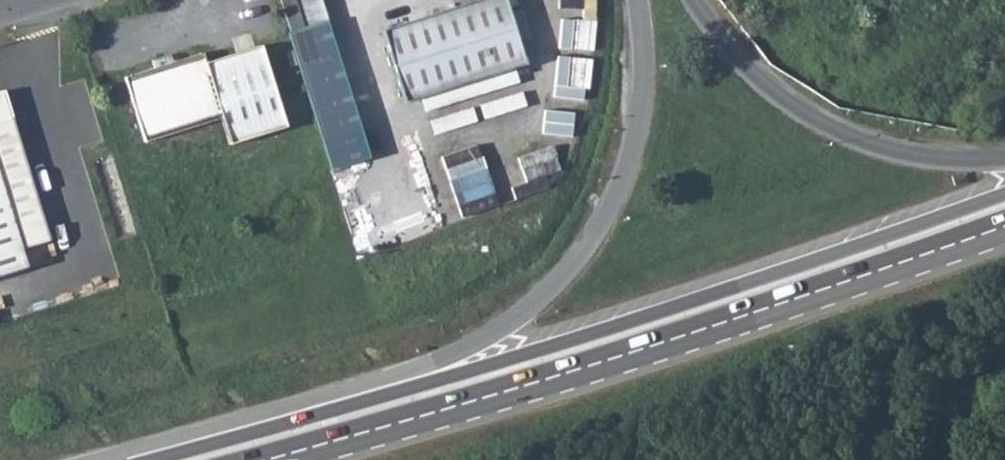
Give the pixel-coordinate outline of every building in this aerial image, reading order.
[(322,0),(296,0),(309,42),(333,35),(322,0)] [(509,6),(387,44),(410,117),(531,79),(509,6)] [(589,100),(596,20),(564,17),(556,96),(589,100)] [(225,132),(232,157),(287,140),(264,58),(208,75),(205,67),(176,76),(174,69),(157,74),(159,81),(127,90),(147,153),(225,132)] [(576,116),(550,112),(547,131),(573,135),(576,116)] [(456,201),(491,196),(483,148),(448,154),(456,201)] [(548,172),(560,169),(556,149),(544,151),(548,172)] [(0,178),(0,292),(34,281),(0,178)]
